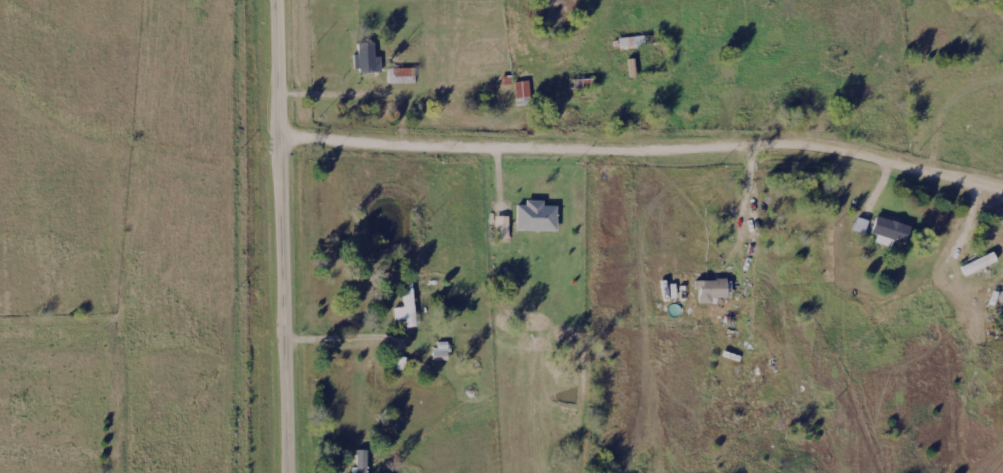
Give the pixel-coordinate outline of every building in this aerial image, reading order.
[(649,38),(650,55),(634,57),(633,50),(615,52),(614,41),(649,38)] [(354,43),(371,43),(371,76),(354,76),(354,43)] [(411,71),(411,85),(385,85),(385,71),(411,71)] [(526,109),(512,109),(512,84),(526,84),(526,109)] [(513,233),(513,205),(553,205),(553,233),(513,233)] [(510,217),(497,216),(496,239),(510,239),(510,217)] [(870,220),(858,218),(855,231),(867,234),(870,220)] [(907,227),(903,246),(867,238),(871,219),(907,227)] [(996,266),(962,281),(957,269),(991,254),(996,266)] [(730,298),(729,280),(696,281),(697,290),(700,290),(700,304),(713,304),(713,299),(730,298)] [(411,330),(400,330),(400,287),(411,287),(411,330)] [(430,363),(430,344),(446,344),(446,363),(430,363)] [(366,453),(366,472),(352,472),(352,453),(366,453)]
